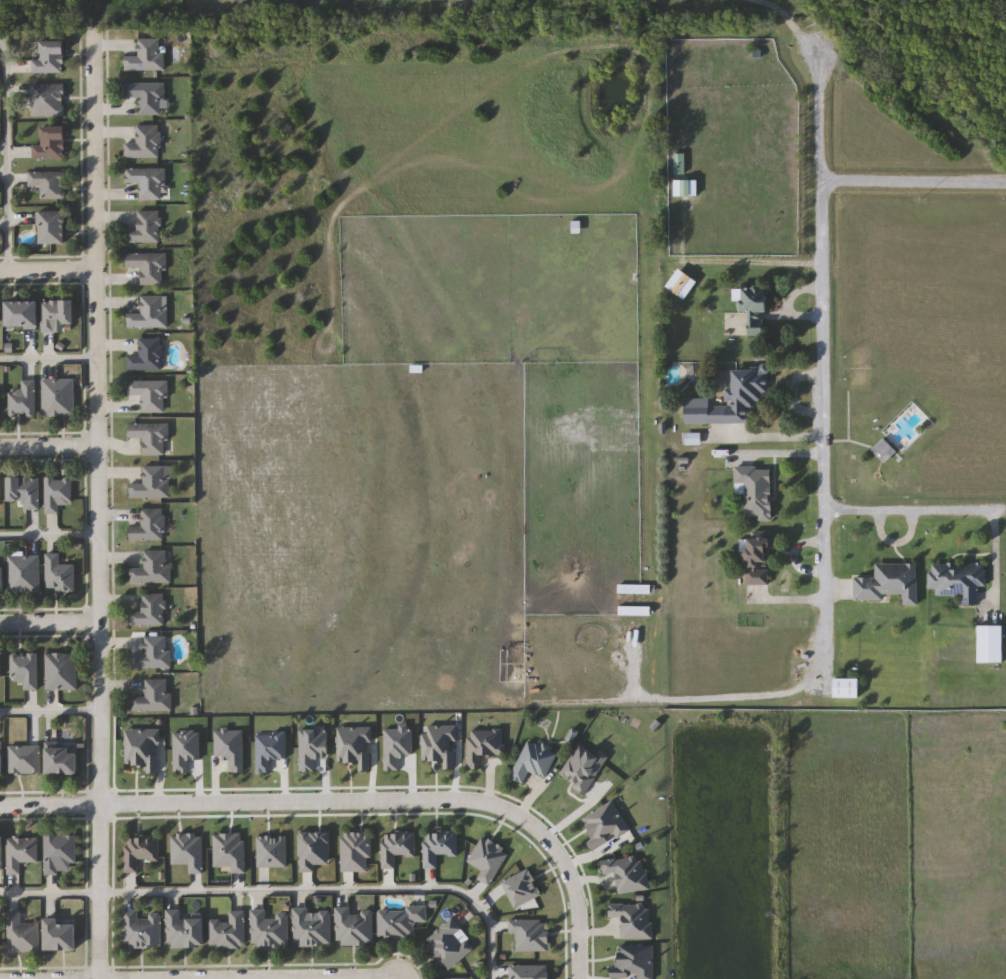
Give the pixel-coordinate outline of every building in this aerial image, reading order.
[(138,39),(165,39),(165,70),(125,71),(125,55),(139,55),(138,39)] [(33,60),(41,60),(41,41),(65,41),(65,74),(33,74),(33,60)] [(165,83),(165,115),(139,115),(139,99),(125,99),(125,83),(165,83)] [(65,85),(65,116),(33,116),(33,85),(65,85)] [(126,158),(126,143),(137,143),(137,125),(160,125),(160,158),(126,158)] [(66,127),(66,159),(33,159),(33,146),(42,146),(42,127),(66,127)] [(684,154),(684,174),(675,174),(675,154),(684,154)] [(140,200),(140,183),(126,183),(126,169),(166,169),(166,200),(140,200)] [(42,200),(42,187),(29,187),(29,172),(66,172),(66,200),(42,200)] [(696,196),(676,196),(676,183),(696,183),(696,196)] [(160,210),(160,243),(126,243),(126,228),(138,228),(138,210),(160,210)] [(66,244),(41,244),(41,211),(66,211),(66,244)] [(142,269),(127,269),(127,253),(166,253),(166,285),(142,285),(142,269)] [(748,311),(740,312),(738,289),(768,287),(770,311),(763,312),(764,334),(750,335),(748,311)] [(128,328),(128,308),(141,308),(141,296),(167,296),(167,328),(128,328)] [(38,301),(38,326),(6,326),(6,301),(38,301)] [(42,301),(74,301),(74,324),(57,324),(57,332),(42,332),(42,301)] [(163,338),(163,370),(128,370),(128,356),(140,356),(140,338),(163,338)] [(686,424),(685,399),(711,399),(711,403),(725,403),(725,388),(733,388),(733,368),(768,367),(769,393),(763,393),(763,402),(752,402),(752,423),(686,424)] [(22,380),(36,380),(36,416),(10,416),(10,389),(22,389),(22,380)] [(44,380),(75,380),(75,416),(44,416),(44,380)] [(168,413),(143,413),(143,396),(129,396),(129,381),(168,381),(168,413)] [(144,439),(129,439),(129,424),(168,424),(168,456),(144,456),(144,439)] [(896,453),(886,462),(873,448),(884,439),(896,453)] [(171,466),(171,498),(130,498),(130,478),(143,478),(143,466),(171,466)] [(735,468),(772,468),(773,520),(745,520),(745,484),(736,485),(735,468)] [(40,478),(40,510),(27,510),(27,501),(8,501),(8,478),(40,478)] [(46,514),(46,478),(72,478),(72,504),(61,504),(61,514),(46,514)] [(131,540),(131,526),(143,526),(143,509),(165,509),(165,540),(131,540)] [(746,586),(746,540),(768,540),(768,567),(769,567),(769,586),(746,586)] [(131,583),(131,567),(145,567),(144,551),(171,551),(171,583),(131,583)] [(47,554),(61,554),(61,565),(75,564),(76,592),(56,593),(56,589),(48,589),(47,554)] [(41,557),(41,593),(9,593),(9,557),(41,557)] [(919,564),(919,606),(903,606),(903,594),(884,594),(884,601),(854,601),(854,578),(876,578),(876,564),(919,564)] [(937,596),(937,589),(929,589),(929,565),(986,564),(987,586),(979,586),(979,606),(964,606),(963,596),(937,596)] [(165,594),(165,626),(132,626),(132,611),(143,611),(143,594),(165,594)] [(145,636),(170,636),(170,668),(132,668),(132,655),(145,655),(145,636)] [(78,690),(47,690),(47,653),(78,653),(78,690)] [(25,690),(25,682),(13,682),(13,655),(38,655),(38,690),(25,690)] [(132,711),(132,696),(146,696),(146,679),(172,679),(172,711),(132,711)] [(859,679),(859,698),(835,698),(835,679),(859,679)] [(9,745),(41,745),(41,774),(9,774),(9,745)] [(78,774),(47,774),(47,748),(78,748),(78,774)] [(77,873),(46,874),(45,836),(76,835),(77,873)] [(8,838),(39,838),(39,863),(21,863),(21,875),(8,875),(8,838)] [(160,859),(139,859),(139,873),(126,873),(126,838),(160,838),(160,859)] [(374,911),(374,945),(338,945),(338,907),(351,907),(351,911),(374,911)] [(294,909),(310,908),(310,912),(331,912),(332,946),(295,947),(294,909)] [(379,938),(380,908),(427,909),(426,922),(415,922),(415,939),(379,938)] [(125,910),(140,910),(140,915),(162,915),(162,948),(125,949),(125,910)] [(183,919),(204,919),(205,947),(169,948),(168,910),(183,910),(183,919)] [(289,914),(289,948),(252,948),(252,910),(267,910),(267,914),(289,914)] [(246,911),(246,948),(211,948),(211,921),(230,921),(230,911),(246,911)] [(8,952),(8,912),(22,912),(22,924),(40,924),(40,952),(8,952)] [(77,951),(45,951),(45,919),(77,919),(77,951)] [(477,948),(448,971),(425,941),(453,919),(477,948)]
